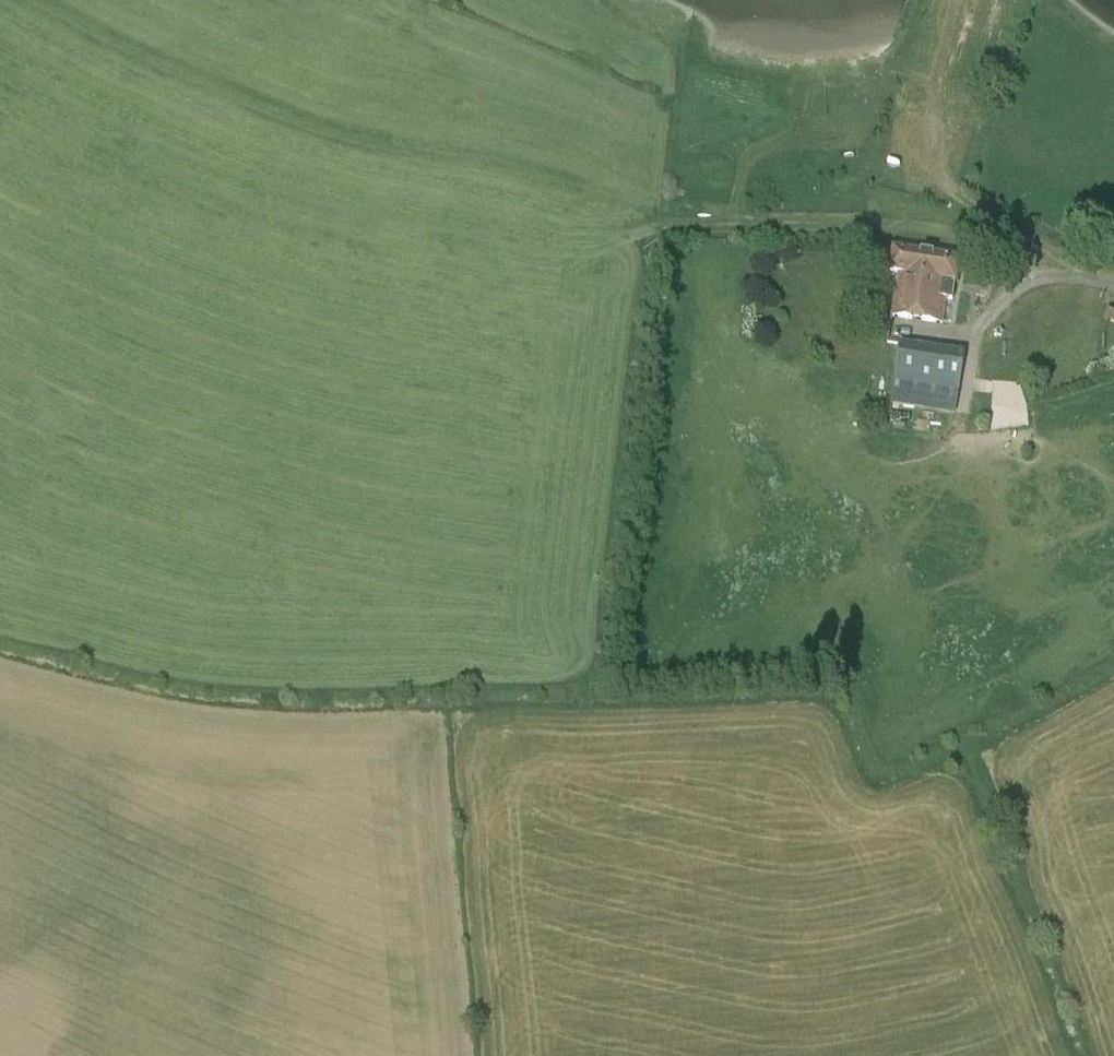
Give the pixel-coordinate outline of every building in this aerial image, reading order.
[(941,322),(945,299),(953,299),(959,257),(893,248),(890,270),(898,272),(892,315),(941,322)] [(1108,310),(1104,319),(1113,324),(1113,312),(1108,310)] [(891,403),(955,413),(965,352),(900,342),(891,403)]
